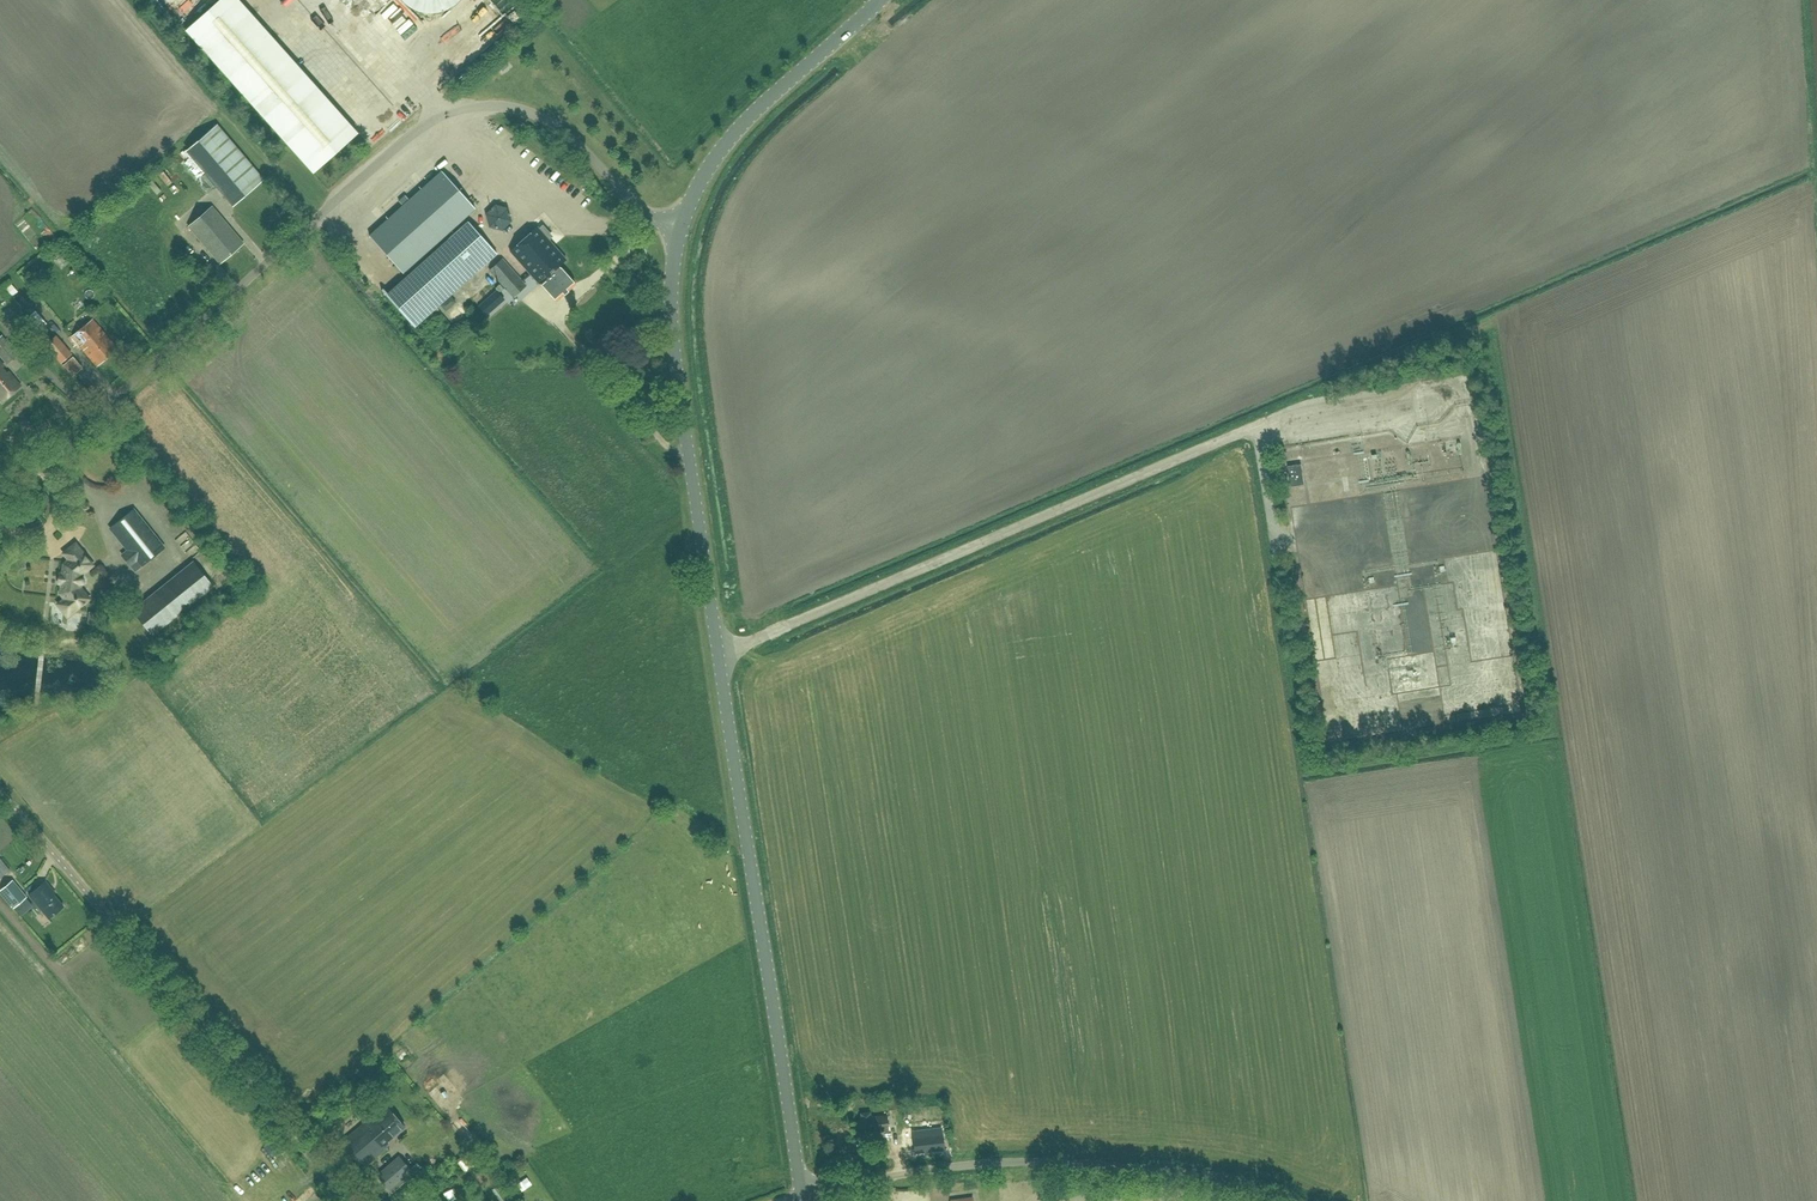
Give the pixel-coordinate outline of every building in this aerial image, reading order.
[(313,174),(357,134),(238,0),(220,0),(185,31),(313,174)] [(406,4),(410,7),(414,9),(420,12),(426,13),(431,13),(436,13),(441,11),(448,8),(452,6),(457,2),(459,0),(402,0),(406,4)] [(468,20),(475,29),(486,21),(494,31),(504,22),(488,3),(468,20)] [(410,36),(424,23),(419,17),(413,22),(405,13),(396,21),(410,36)] [(364,69),(371,77),(381,68),(373,61),(364,69)] [(263,180),(217,126),(187,151),(234,206),(263,180)] [(513,133),(506,138),(517,154),(525,149),(513,133)] [(543,174),(550,167),(545,162),(538,170),(543,174)] [(402,274),(475,209),(442,172),(409,201),(405,196),(399,202),(402,206),(369,236),(402,274)] [(243,244),(227,225),(212,208),(188,228),(220,265),(243,244)] [(469,222),(448,240),(390,291),(385,296),(414,328),(477,272),(498,254),(469,222)] [(556,302),(575,285),(559,267),(566,261),(537,228),(511,252),(539,285),(540,284),(556,302)] [(512,297),(525,286),(501,259),(489,270),(512,297)] [(96,367),(117,350),(92,319),(71,337),(96,367)] [(2,335),(0,336),(0,355),(6,363),(18,354),(2,335)] [(56,336),(51,340),(46,344),(61,363),(71,354),(56,336)] [(20,386),(8,372),(6,374),(1,368),(3,366),(0,362),(0,400),(1,402),(20,386)] [(1304,486),(1301,465),(1288,467),(1291,488),(1304,486)] [(163,548),(133,511),(110,529),(128,551),(121,556),(134,572),(163,548)] [(81,574),(91,566),(77,547),(76,547),(65,556),(65,557),(65,556),(69,560),(63,565),(62,574),(59,574),(58,584),(61,584),(60,594),(64,599),(61,602),(60,608),(64,612),(70,613),(88,599),(79,588),(79,585),(82,584),(83,582),(82,579),(80,578),(81,574)] [(211,587),(194,565),(134,613),(151,635),(211,587)] [(10,870),(0,859),(0,878),(10,870)] [(26,897),(12,881),(0,891),(14,907),(26,897)] [(49,919),(64,907),(53,894),(55,893),(45,881),(29,895),(49,919)] [(888,1111),(897,1110),(895,1098),(887,1099),(888,1111)] [(389,1140),(404,1127),(387,1107),(373,1120),(370,1117),(340,1143),(362,1168),(386,1147),(389,1140)] [(861,1135),(875,1133),(889,1131),(887,1115),(870,1117),(870,1112),(860,1114),(861,1121),(858,1121),(860,1131),(861,1131),(861,1135)] [(917,1153),(945,1149),(943,1128),(914,1131),(917,1153)] [(398,1156),(376,1175),(389,1189),(410,1171),(398,1156)]
